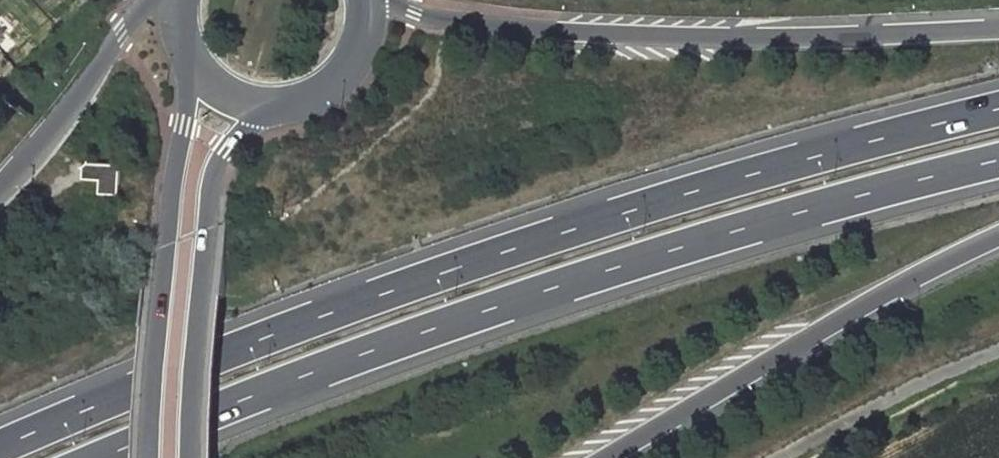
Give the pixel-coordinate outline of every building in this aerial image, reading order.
[(102,164),(77,163),(76,163),(77,160),(75,160),(75,164),(72,167),(70,166),(69,167),(71,169),(71,178),(88,178),(87,193),(106,194),(107,171),(110,170),(110,169),(107,170),(104,166),(104,161),(102,161),(102,164)]
